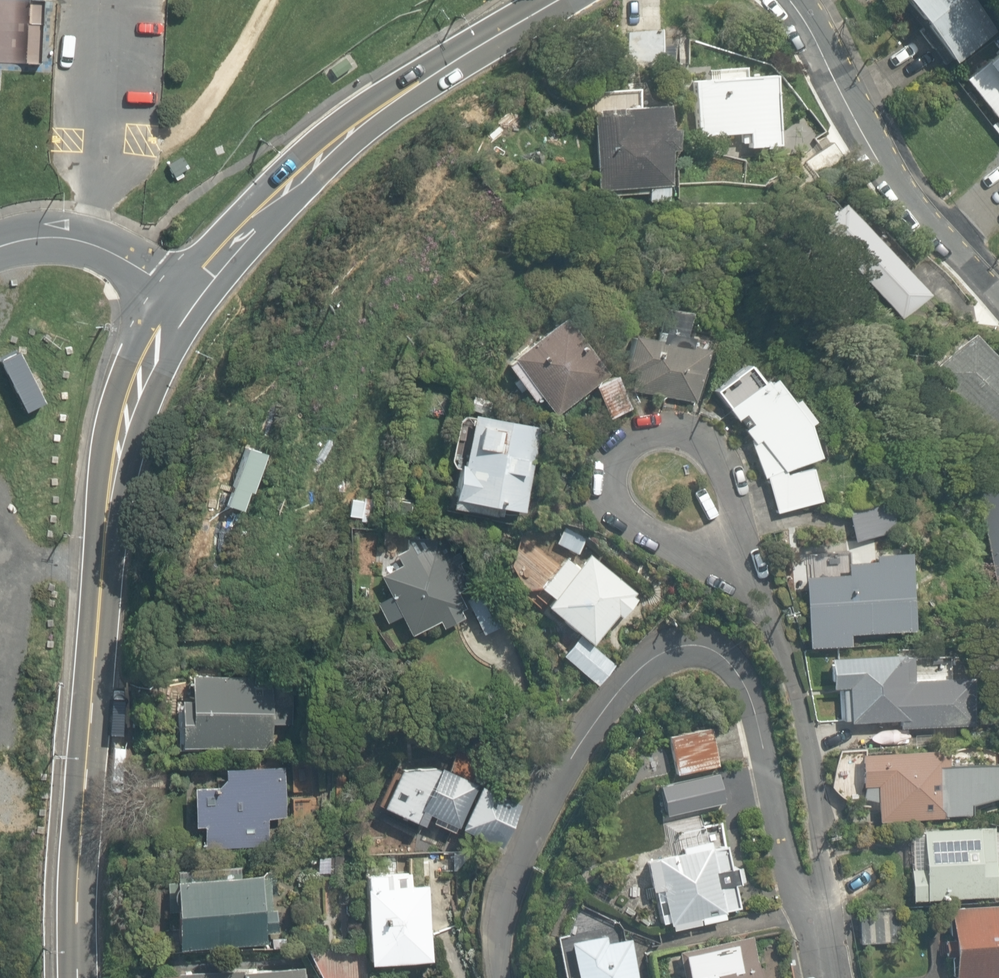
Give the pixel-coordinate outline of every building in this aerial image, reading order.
[(943,62),(990,29),(969,0),(899,0),(943,62)] [(959,77),(998,133),(998,49),(959,77)] [(690,78),(692,136),(738,134),(738,152),(784,150),(781,74),(690,78)] [(642,202),(681,199),(680,186),(669,187),(663,104),(590,109),(596,191),(641,188),(642,202)] [(923,292),(835,203),(810,228),(898,317),(923,292)] [(684,349),(686,311),(658,309),(657,331),(646,330),(645,346),(625,345),(622,395),(692,399),(694,349),(684,349)] [(537,400),(550,416),(585,388),(608,418),(627,403),(559,316),(498,365),(530,406),(537,400)] [(957,335),(925,369),(996,437),(998,434),(998,375),(957,335)] [(774,512),(817,503),(815,471),(810,463),(824,456),(782,374),(768,382),(757,360),(706,387),(724,422),(731,419),(774,512)] [(532,426),(458,417),(447,504),(522,513),(532,426)] [(967,479),(987,591),(998,589),(998,473),(967,479)] [(888,500),(843,509),(850,544),(895,534),(888,500)] [(387,595),(374,600),(384,623),(397,618),(408,641),(476,611),(445,542),(432,548),(423,528),(368,553),(387,595)] [(554,657),(597,687),(614,664),(594,650),(637,589),(581,550),(570,566),(523,533),(493,577),(572,633),(554,657)] [(896,629),(892,548),(843,551),(844,573),(803,575),(807,646),(843,644),(842,632),(896,629)] [(938,654),(824,657),(824,685),(841,685),(842,725),(969,722),(969,680),(939,681),(938,654)] [(166,744),(265,748),(267,725),(295,726),(297,684),(185,678),(184,702),(168,701),(166,744)] [(708,731),(664,735),(667,773),(711,769),(708,731)] [(930,751),(930,735),(837,734),(836,797),(868,798),(867,820),(965,821),(965,800),(998,801),(998,752),(930,751)] [(398,757),(376,811),(419,829),(423,818),(495,848),(513,805),(398,757)] [(214,787),(185,788),(186,831),(200,830),(200,847),(264,846),(264,820),(281,819),(280,764),(214,765),(214,787)] [(670,853),(644,858),(650,891),(653,890),(659,923),(667,921),(667,926),(670,925),(670,929),(723,919),(722,911),(740,908),(733,882),(739,882),(735,865),(730,867),(721,822),(702,826),(699,818),(665,824),(670,853)] [(907,827),(906,899),(998,900),(998,828),(907,827)] [(350,963),(362,964),(423,966),(427,879),(354,875),(351,949),(350,963)] [(285,941),(283,893),(264,894),(263,878),(164,883),(168,947),(285,941)] [(946,905),(945,977),(998,977),(998,906),(946,905)] [(605,934),(568,941),(575,977),(636,977),(629,938),(606,942),(605,934)] [(749,934),(676,951),(682,977),(763,977),(760,964),(756,965),(749,934)] [(351,949),(308,947),(307,977),(361,977),(362,964),(350,963),(351,949)] [(174,977),(302,977),(301,967),(174,973),(174,977)]
